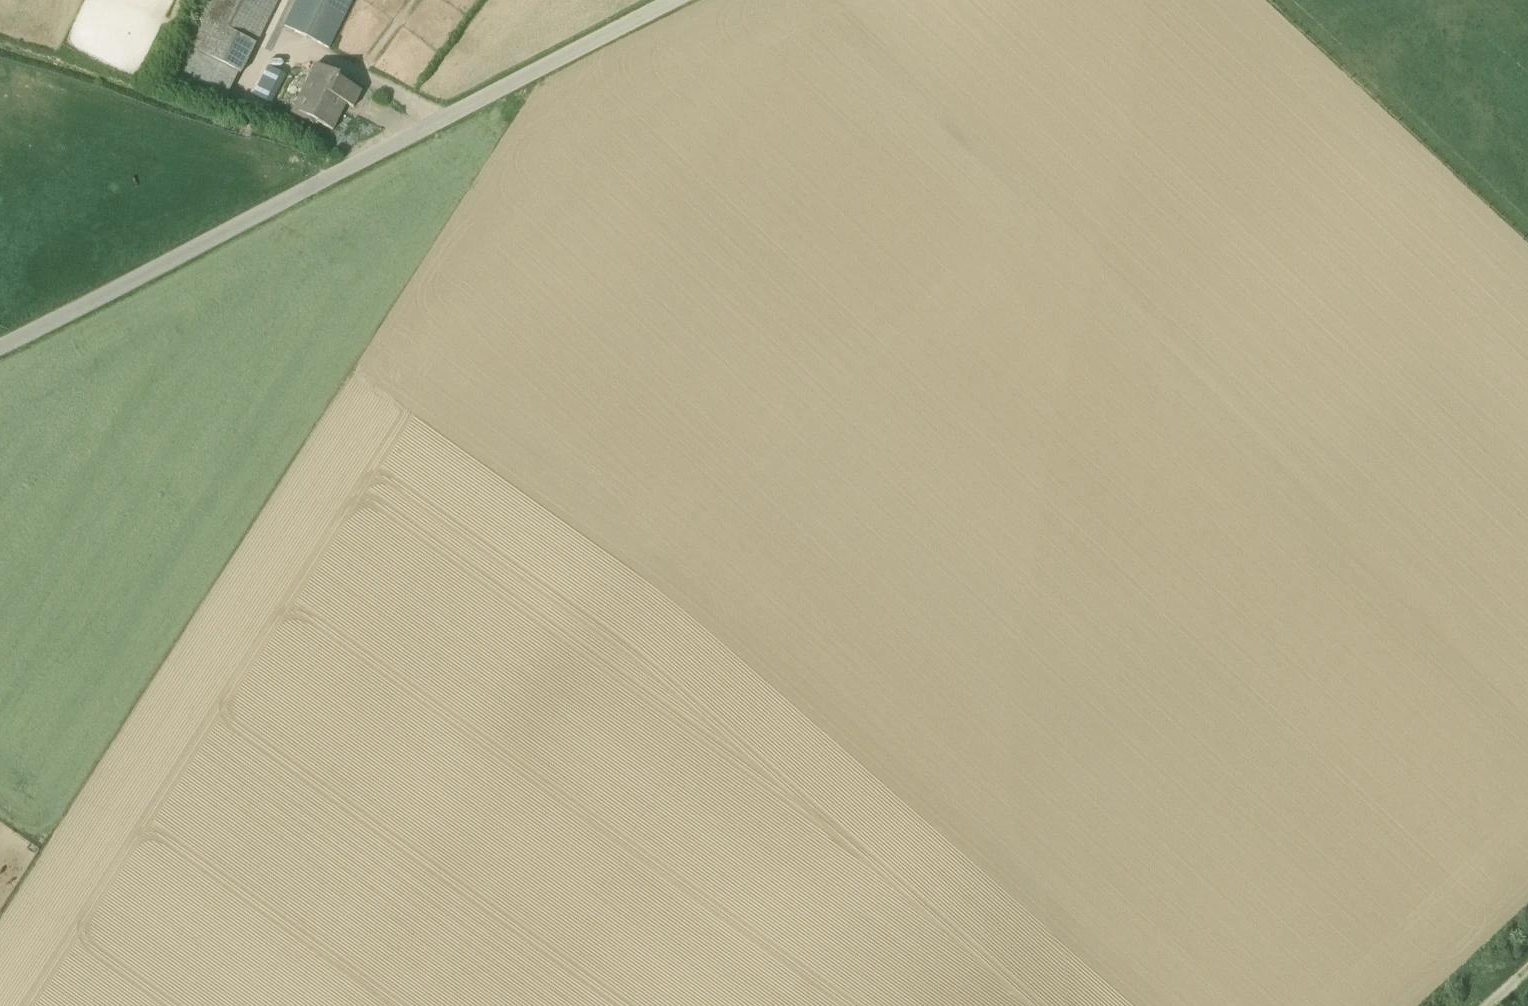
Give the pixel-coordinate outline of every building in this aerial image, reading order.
[(198,23),(185,52),(178,48),(161,85),(218,115),(275,0),(210,0),(198,23)] [(281,29),(326,53),(353,0),(296,0),(281,29)] [(313,68),(288,118),(311,129),(313,126),(330,134),(339,117),(335,114),(339,106),(351,112),(359,96),(335,84),(337,80),(313,68)]
